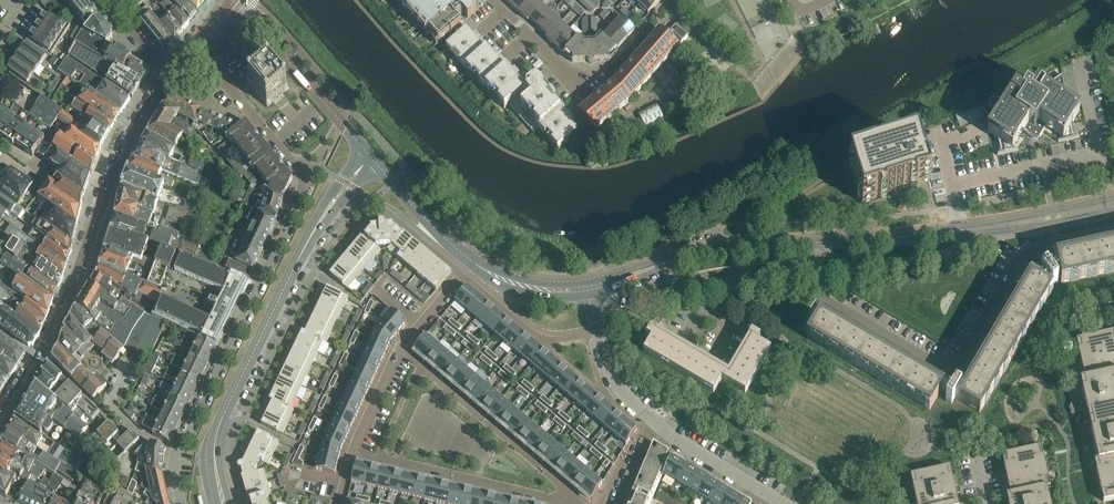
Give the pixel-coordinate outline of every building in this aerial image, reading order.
[(88,28),(103,16),(102,15),(101,17),(97,12),(99,11),(90,0),(65,0),(88,28)] [(148,0),(128,0),(125,2),(134,12),(143,4),(147,2),(148,0)] [(168,16),(182,32),(189,23),(169,0),(155,0),(158,4),(160,6),(168,16)] [(189,23),(197,13),(185,0),(169,0),(189,23)] [(204,5),(200,0),(185,0),(197,13),(204,5)] [(439,43),(445,38),(461,24),(458,20),(460,18),(464,14),(468,19),(477,11),(469,2),(460,10),(456,13),(454,15),(441,0),(403,0),(439,43)] [(510,4),(518,12),(529,0),(514,0),(510,4)] [(518,12),(527,20),(529,18),(541,5),(536,0),(529,0),(518,12)] [(529,18),(538,27),(551,13),(557,7),(552,3),(552,2),(551,3),(548,0),(546,0),(541,5),(529,18)] [(586,7),(591,12),(593,12),(600,4),(596,0),(592,0),(586,7)] [(602,6),(605,8),(607,8),(612,3),(609,0),(608,0),(602,6)] [(638,4),(648,13),(661,0),(642,0),(638,4)] [(150,32),(159,24),(163,21),(153,8),(147,2),(143,4),(134,12),(150,32)] [(163,21),(159,24),(174,41),(182,32),(168,16),(160,6),(158,4),(153,8),(163,21)] [(576,5),(573,9),(579,15),(580,14),(582,11),(576,5)] [(623,8),(619,11),(626,17),(629,13),(623,8)] [(604,12),(600,17),(603,20),(609,13),(607,11),(604,12)] [(58,22),(45,13),(28,39),(51,54),(70,25),(59,19),(58,22)] [(551,13),(538,27),(548,36),(560,22),(551,13)] [(629,13),(626,17),(632,23),(636,19),(629,13)] [(88,28),(85,30),(107,42),(112,36),(112,34),(112,32),(112,30),(112,28),(111,26),(110,25),(103,16),(88,28)] [(621,17),(611,27),(625,40),(634,30),(621,17)] [(548,36),(546,38),(555,46),(569,30),(560,22),(548,36)] [(168,48),(174,41),(159,24),(150,32),(164,48),(168,48)] [(465,29),(461,24),(445,38),(450,43),(465,29)] [(673,32),(668,37),(678,46),(687,35),(675,25),(671,30),(673,32)] [(77,26),(70,38),(75,41),(74,42),(75,42),(75,41),(83,29),(77,26)] [(611,27),(602,37),(616,49),(625,40),(611,27)] [(85,30),(83,29),(75,41),(106,60),(113,46),(107,42),(85,30)] [(466,29),(465,29),(450,43),(446,47),(465,69),(466,68),(485,89),(486,88),(504,108),(509,104),(525,90),(524,90),(505,69),(504,69),(485,49),(484,49),(466,29)] [(605,89),(579,112),(588,123),(595,130),(631,100),(678,46),(668,37),(660,30),(660,29),(643,48),(629,65),(616,79),(613,82),(605,89)] [(569,30),(555,46),(563,53),(577,38),(569,30)] [(596,44),(590,44),(591,64),(593,63),(595,61),(609,61),(609,57),(616,49),(602,37),(596,44)] [(577,38),(563,53),(563,54),(565,52),(572,58),(572,62),(586,61),(587,62),(589,64),(591,64),(590,44),(585,44),(577,38)] [(21,50),(40,64),(47,56),(27,41),(21,50)] [(68,53),(97,73),(106,60),(75,41),(75,42),(68,53)] [(124,70),(130,58),(131,56),(113,46),(106,60),(109,61),(124,70)] [(21,50),(14,59),(34,73),(40,64),(21,50)] [(122,112),(130,99),(105,82),(67,56),(58,70),(86,88),(97,95),(122,112)] [(150,70),(130,58),(124,70),(143,81),(150,70)] [(14,59),(8,68),(27,82),(34,73),(14,59)] [(143,81),(124,70),(109,61),(106,65),(111,68),(113,66),(114,67),(108,77),(106,76),(104,78),(132,97),(143,81)] [(267,108),(285,93),(290,88),(285,83),(284,82),(273,70),(273,69),(273,68),(269,63),(245,83),(250,88),(251,89),(251,88),(262,101),(263,102),(262,103),(267,108)] [(1051,83),(1041,88),(1037,86),(1032,93),(1026,89),(1022,95),(1015,91),(1010,98),(1000,99),(990,100),(990,99),(989,99),(992,116),(993,115),(993,114),(997,117),(987,133),(998,140),(1001,154),(997,155),(1018,151),(1018,150),(1016,150),(1013,148),(1023,132),(1033,138),(1040,137),(1046,127),(1062,137),(1060,141),(1058,142),(1058,143),(1079,138),(1079,137),(1075,138),(1072,124),(1079,113),(1063,103),(1066,99),(1067,99),(1062,75),(1061,75),(1061,76),(1051,83)] [(524,90),(525,90),(509,104),(511,106),(510,107),(528,127),(529,126),(531,128),(530,129),(534,133),(539,129),(558,150),(578,132),(559,111),(560,111),(541,90),(544,88),(536,79),(524,90)] [(59,83),(54,80),(51,86),(55,89),(59,83)] [(55,89),(51,86),(47,91),(52,94),(55,89)] [(122,112),(97,95),(86,88),(79,101),(114,123),(118,117),(122,112)] [(163,106),(179,113),(180,113),(185,102),(170,95),(163,106)] [(41,97),(31,112),(52,126),(62,112),(41,97)] [(86,117),(93,121),(109,132),(114,123),(79,101),(76,100),(72,107),(81,112),(86,116),(86,117)] [(655,101),(637,112),(646,127),(664,117),(655,101)] [(185,102),(180,113),(195,119),(200,109),(185,102)] [(160,112),(148,132),(176,148),(177,146),(181,139),(183,135),(189,139),(190,139),(193,133),(192,131),(175,121),(179,113),(163,106),(160,112)] [(981,107),(956,116),(959,127),(984,117),(981,107)] [(13,145),(14,143),(33,156),(45,139),(0,108),(0,136),(13,145)] [(200,109),(195,119),(213,128),(218,116),(200,109)] [(62,112),(58,118),(70,126),(70,127),(72,129),(65,138),(82,149),(96,159),(101,148),(83,136),(87,129),(75,121),(62,112)] [(105,141),(109,132),(93,121),(86,117),(86,116),(81,112),(75,121),(87,129),(83,136),(101,148),(105,141)] [(218,116),(213,128),(229,135),(232,133),(231,132),(237,124),(218,116)] [(246,122),(232,133),(229,135),(228,136),(270,188),(268,191),(283,198),(292,179),(285,169),(283,169),(280,165),(280,163),(261,140),(259,139),(256,135),(255,133),(246,122)] [(207,138),(211,135),(207,130),(203,133),(207,138)] [(148,132),(142,144),(169,160),(174,153),(181,158),(178,164),(202,173),(206,162),(176,148),(148,132)] [(61,134),(52,147),(74,161),(91,173),(96,159),(82,149),(65,138),(61,134)] [(918,142),(850,164),(862,204),(930,182),(918,142)] [(161,170),(197,185),(202,173),(169,160),(142,144),(133,159),(161,170)] [(229,163),(235,159),(223,145),(217,149),(229,163)] [(51,148),(44,160),(60,171),(61,171),(62,171),(86,188),(91,175),(90,174),(65,158),(51,148)] [(133,159),(129,170),(157,181),(159,175),(161,170),(133,159)] [(241,178),(243,176),(246,173),(235,159),(229,163),(241,178)] [(33,170),(39,169),(38,165),(25,168),(27,176),(34,174),(33,170)] [(0,180),(0,194),(18,206),(26,194),(29,191),(34,184),(30,181),(28,180),(22,175),(21,175),(17,172),(18,172),(16,171),(14,170),(11,167),(5,176),(4,175),(0,180)] [(129,170),(122,186),(158,200),(163,184),(157,181),(129,170)] [(86,188),(62,171),(61,171),(60,171),(56,177),(52,183),(57,186),(53,191),(71,203),(74,199),(82,203),(84,195),(86,188)] [(246,173),(243,176),(250,184),(251,184),(256,180),(254,177),(252,179),(247,172),(246,173)] [(159,175),(157,181),(163,184),(171,187),(173,181),(159,175)] [(40,194),(38,197),(44,202),(55,208),(77,226),(77,225),(82,203),(74,199),(71,203),(53,191),(57,186),(52,183),(49,181),(48,183),(44,189),(40,194)] [(251,196),(255,186),(251,184),(246,194),(251,196)] [(154,213),(158,200),(122,186),(118,199),(140,207),(140,210),(144,211),(145,209),(154,213)] [(262,188),(258,199),(280,209),(283,198),(268,191),(267,191),(262,188)] [(6,210),(19,218),(24,210),(18,206),(0,194),(0,206),(6,210)] [(246,206),(251,196),(246,194),(242,204),(246,206)] [(162,226),(164,219),(154,215),(154,213),(145,209),(144,211),(140,210),(140,207),(118,199),(115,215),(149,227),(178,238),(180,233),(162,226)] [(255,210),(260,212),(276,220),(280,209),(258,199),(255,210)] [(33,216),(33,217),(42,224),(43,225),(72,245),(77,226),(55,208),(44,202),(33,216)] [(191,214),(170,207),(166,219),(187,226),(191,214)] [(271,232),(276,220),(260,212),(255,210),(253,208),(247,221),(271,232)] [(169,249),(183,254),(194,259),(199,246),(178,238),(149,227),(115,215),(111,228),(111,229),(148,242),(158,245),(169,249)] [(241,233),(265,245),(271,232),(247,221),(241,233)] [(42,224),(37,231),(70,255),(72,245),(43,225),(42,224)] [(10,256),(18,244),(23,248),(31,253),(38,244),(29,237),(11,225),(5,234),(8,236),(0,247),(0,249),(3,250),(7,254),(10,256)] [(371,230),(365,237),(376,246),(391,245),(400,233),(393,228),(393,225),(370,227),(371,230)] [(67,265),(70,255),(37,231),(34,229),(29,237),(38,244),(43,248),(67,265)] [(111,229),(105,248),(142,263),(144,258),(145,257),(143,257),(148,242),(111,229)] [(391,245),(387,249),(397,257),(412,239),(402,231),(400,233),(391,245)] [(235,246),(259,257),(265,245),(241,233),(235,246)] [(376,246),(365,237),(362,234),(354,244),(372,259),(380,250),(376,246)] [(422,247),(412,239),(397,257),(407,265),(422,247)] [(58,289),(63,277),(36,257),(31,253),(23,248),(18,244),(10,256),(58,289)] [(364,269),(372,259),(354,244),(346,254),(364,269)] [(229,258),(253,269),(259,257),(235,246),(229,258)] [(422,247),(407,265),(417,274),(432,255),(422,247)] [(1113,271),(1113,247),(1056,260),(1054,260),(1052,261),(1050,261),(1048,262),(1044,264),(1041,266),(1054,283),(1057,281),(1055,279),(1059,277),(1061,283),(1113,271)] [(43,248),(36,257),(63,277),(67,265),(43,248)] [(105,249),(102,263),(128,274),(129,271),(136,273),(137,264),(148,271),(144,281),(136,295),(137,295),(136,296),(136,297),(145,302),(146,301),(157,306),(157,304),(159,301),(164,290),(160,288),(149,283),(156,262),(144,258),(142,263),(105,248),(105,249)] [(156,262),(149,283),(160,288),(168,269),(170,270),(177,255),(162,249),(156,262)] [(7,254),(1,263),(21,276),(53,299),(58,289),(10,256),(7,254)] [(183,254),(175,272),(176,272),(183,275),(187,277),(188,277),(198,282),(201,283),(212,287),(213,288),(217,289),(224,292),(222,296),(221,297),(236,305),(247,282),(248,280),(224,271),(194,259),(183,254)] [(356,279),(364,269),(346,254),(338,264),(356,279)] [(442,264),(432,255),(417,274),(426,282),(442,264)] [(248,280),(253,269),(229,258),(224,271),(248,280)] [(128,274),(102,263),(97,273),(122,286),(124,282),(133,286),(130,291),(136,295),(144,281),(148,271),(137,264),(136,273),(129,271),(128,274)] [(329,274),(348,289),(356,279),(338,264),(329,274)] [(451,272),(442,264),(426,282),(436,290),(451,272)] [(1054,283),(1041,266),(1039,268),(1036,270),(1035,272),(1034,274),(1032,276),(1032,278),(1031,278),(1027,285),(965,391),(954,384),(955,381),(950,380),(948,380),(947,380),(942,389),(941,390),(949,395),(946,401),(951,404),(955,398),(979,413),(1052,289),(1046,286),(1050,283),(1051,285),(1054,283)] [(390,275),(395,279),(399,275),(394,270),(390,275)] [(109,289),(112,284),(96,275),(90,285),(111,299),(110,301),(117,306),(123,298),(109,289)] [(404,279),(399,275),(395,279),(401,284),(404,279)] [(0,284),(0,288),(14,299),(45,320),(48,313),(27,299),(26,300),(25,300),(24,301),(11,291),(11,290),(4,285),(9,278),(5,276),(0,284)] [(48,313),(53,299),(21,276),(12,289),(25,299),(25,300),(26,300),(27,299),(48,313)] [(90,285),(78,305),(94,321),(102,329),(114,339),(129,351),(130,352),(148,360),(159,338),(167,322),(152,315),(157,306),(146,301),(145,302),(136,297),(132,304),(123,298),(117,306),(110,301),(111,299),(90,285)] [(455,301),(467,311),(479,296),(468,286),(455,301)] [(327,287),(322,298),(343,308),(348,297),(327,287)] [(410,291),(415,296),(419,291),(413,287),(410,291)] [(2,298),(10,304),(14,299),(0,289),(0,297),(2,298)] [(421,289),(419,291),(415,296),(425,304),(430,297),(421,289)] [(132,304),(136,297),(136,296),(127,291),(123,298),(132,304)] [(489,303),(479,296),(467,311),(476,318),(489,303)] [(228,322),(236,305),(221,297),(218,304),(217,304),(217,303),(211,300),(209,305),(215,308),(216,307),(216,308),(213,315),(228,322)] [(0,300),(0,310),(1,310),(5,305),(8,307),(10,304),(2,298),(0,300)] [(211,320),(210,321),(199,315),(163,298),(159,305),(157,304),(157,306),(152,315),(167,322),(199,338),(216,346),(228,322),(213,315),(213,316),(214,316),(216,317),(214,321),(213,321),(211,320)] [(338,320),(343,308),(322,298),(316,310),(338,320)] [(14,299),(10,304),(8,307),(6,309),(40,334),(45,320),(14,299)] [(498,311),(489,303),(476,318),(485,326),(498,311)] [(70,316),(83,330),(94,321),(78,305),(70,316)] [(13,334),(16,337),(28,346),(33,346),(39,335),(40,334),(6,309),(0,317),(0,324),(13,334)] [(332,331),(338,320),(316,310),(311,321),(332,331)] [(399,332),(407,323),(392,310),(383,320),(399,332)] [(507,319),(498,311),(485,326),(494,334),(507,319)] [(942,389),(932,383),(819,316),(821,314),(815,311),(810,319),(815,322),(807,337),(930,409),(941,390),(942,389)] [(92,340),(83,330),(70,316),(65,329),(63,334),(58,347),(52,358),(72,377),(81,368),(77,364),(96,344),(91,340),(92,340)] [(516,326),(507,319),(494,334),(503,342),(516,326)] [(374,331),(391,342),(399,332),(383,320),(374,331)] [(660,324),(655,320),(646,336),(651,338),(643,352),(713,393),(721,380),(745,394),(771,350),(758,342),(760,337),(745,328),(742,333),(751,339),(729,376),(655,333),(660,324)] [(311,321),(305,332),(305,333),(323,341),(323,342),(326,343),(332,331),(311,321)] [(503,342),(512,349),(525,334),(516,326),(503,342)] [(114,339),(102,329),(92,340),(91,340),(96,344),(105,352),(114,339)] [(302,331),(296,343),(318,353),(324,356),(330,345),(326,343),(323,342),(323,341),(305,333),(305,332),(302,331)] [(391,342),(374,331),(368,344),(386,353),(391,342)] [(1085,379),(1113,373),(1113,331),(1076,339),(1085,379)] [(512,349),(522,357),(534,342),(525,334),(512,349)] [(425,360),(438,344),(427,335),(414,350),(425,360)] [(212,356),(216,346),(199,338),(197,343),(184,336),(182,341),(212,356)] [(10,378),(25,354),(0,337),(0,371),(10,378)] [(114,339),(105,352),(104,353),(108,356),(106,358),(113,364),(121,354),(125,357),(129,351),(114,339)] [(176,339),(173,344),(179,346),(185,349),(183,353),(207,365),(212,356),(182,341),(178,339),(176,339)] [(534,342),(522,357),(531,365),(543,350),(534,342)] [(296,343),(291,354),(312,364),(318,353),(296,343)] [(386,353),(368,344),(363,355),(381,363),(386,353)] [(435,367),(447,352),(438,344),(425,360),(435,367)] [(553,357),(543,350),(531,365),(540,372),(553,357)] [(156,352),(151,361),(157,364),(161,354),(156,352)] [(435,367),(444,375),(457,360),(447,352),(435,367)] [(169,353),(167,357),(173,360),(203,374),(207,365),(183,353),(181,358),(170,353),(169,353)] [(307,375),(312,364),(291,354),(286,365),(307,375)] [(381,363),(363,355),(358,366),(376,374),(381,363)] [(540,372),(549,380),(562,365),(553,357),(540,372)] [(198,384),(203,374),(173,360),(170,365),(183,371),(182,376),(198,384)] [(457,360),(444,375),(453,383),(466,368),(457,360)] [(147,371),(152,373),(157,364),(151,361),(147,371)] [(64,408),(73,413),(74,412),(78,407),(76,404),(82,396),(48,364),(43,373),(43,372),(36,384),(57,402),(64,408)] [(286,365),(280,377),(302,387),(307,375),(286,365)] [(571,373),(562,365),(549,380),(558,388),(571,373)] [(353,377),(371,385),(376,374),(358,366),(353,377)] [(82,367),(81,368),(72,377),(84,389),(94,379),(94,378),(82,367)] [(462,390),(475,375),(466,368),(453,383),(462,390)] [(194,393),(198,384),(182,376),(180,380),(166,373),(164,379),(177,385),(194,393)] [(558,388),(567,395),(580,380),(571,373),(558,388)] [(1098,460),(1113,457),(1113,373),(1085,379),(1080,380),(1098,460)] [(9,380),(0,374),(0,393),(9,380)] [(145,374),(141,383),(146,386),(151,376),(145,374)] [(475,375),(462,390),(471,398),(484,383),(475,375)] [(97,402),(98,402),(102,397),(98,394),(107,385),(101,379),(98,381),(95,377),(94,378),(94,379),(84,389),(97,402)] [(296,398),(302,387),(280,377),(275,388),(296,398)] [(371,385),(353,377),(348,388),(366,396),(371,385)] [(567,395),(576,403),(589,388),(580,380),(567,395)] [(162,382),(160,387),(166,390),(164,395),(171,398),(188,406),(194,393),(177,385),(176,388),(162,382)] [(480,406),(493,391),(484,383),(471,398),(480,406)] [(57,402),(36,384),(30,394),(52,409),(57,412),(56,413),(59,415),(64,408),(57,402)] [(272,401),(291,410),(291,409),(296,398),(275,388),(269,400),(272,401)] [(361,407),(366,396),(348,388),(343,399),(361,407)] [(598,396),(589,388),(576,403),(585,411),(598,396)] [(493,391),(480,406),(489,414),(502,398),(493,391)] [(25,400),(15,418),(16,418),(26,425),(40,434),(43,430),(45,431),(48,433),(49,433),(54,426),(53,424),(51,422),(53,419),(61,425),(62,423),(58,420),(60,418),(55,415),(56,413),(57,412),(52,409),(30,394),(29,394),(26,401),(25,400)] [(183,415),(188,406),(171,398),(169,402),(156,395),(153,401),(183,415)] [(86,414),(92,420),(100,412),(82,396),(76,404),(78,407),(74,412),(82,419),(86,414)] [(585,411),(595,419),(608,404),(598,396),(585,411)] [(499,421),(511,406),(502,398),(489,414),(499,421)] [(361,407),(343,399),(338,409),(356,418),(361,407)] [(179,424),(183,415),(153,401),(151,406),(164,412),(162,416),(179,424)] [(291,409),(291,410),(272,401),(267,413),(288,423),(294,411),(291,409)] [(617,411),(608,404),(595,419),(604,426),(617,411)] [(499,421),(508,429),(521,414),(511,406),(499,421)] [(61,425),(79,438),(88,428),(73,413),(64,408),(59,415),(56,413),(55,415),(60,418),(58,420),(62,423),(61,425)] [(135,414),(127,411),(125,409),(124,411),(132,420),(135,414)] [(356,418),(338,409),(333,420),(351,429),(356,418)] [(604,426),(613,434),(626,419),(617,411),(604,426)] [(282,434),(288,423),(267,413),(261,424),(282,434)] [(174,434),(179,424),(162,416),(160,420),(147,414),(144,419),(174,434)] [(521,414),(508,429),(517,437),(530,422),(521,414)] [(170,443),(174,434),(144,419),(142,424),(155,431),(153,435),(170,443)] [(626,419),(613,434),(626,445),(637,428),(626,419)] [(15,420),(8,432),(37,448),(44,453),(77,474),(85,461),(79,458),(76,463),(60,452),(63,448),(53,442),(49,447),(41,442),(43,438),(15,420)] [(346,439),(351,429),(333,420),(328,431),(346,439)] [(119,432),(108,422),(97,433),(107,443),(113,437),(116,440),(121,435),(118,432),(119,432)] [(530,422),(517,437),(526,444),(539,429),(530,422)] [(539,429),(526,444),(535,452),(548,437),(539,429)] [(123,438),(121,435),(116,440),(118,443),(117,444),(125,452),(139,438),(131,430),(123,438)] [(252,443),(273,453),(279,441),(258,431),(252,443)] [(346,439),(328,431),(322,444),(341,450),(346,439)] [(8,432),(2,441),(45,468),(47,469),(55,474),(57,471),(72,481),(77,474),(44,453),(40,460),(33,455),(37,448),(8,432)] [(87,443),(94,450),(95,449),(102,441),(95,434),(87,443)] [(548,437),(535,452),(544,460),(557,445),(548,437)] [(45,468),(2,441),(0,445),(0,455),(24,470),(31,475),(38,479),(45,468)] [(137,465),(145,468),(163,477),(164,455),(167,450),(151,443),(145,444),(135,454),(141,457),(137,465)] [(252,443),(246,455),(259,461),(268,465),(273,453),(252,443)] [(341,450),(322,444),(319,457),(338,462),(341,450)] [(557,445),(544,460),(553,468),(566,452),(557,445)] [(660,473),(664,464),(669,452),(658,445),(658,446),(656,451),(650,449),(627,503),(647,503),(660,473)] [(1005,470),(1002,471),(1003,478),(1006,477),(1010,496),(1010,497),(1047,489),(1050,488),(1041,447),(1002,456),(1005,470)] [(292,463),(292,464),(303,466),(303,462),(299,460),(302,453),(298,452),(292,463)] [(563,475),(575,460),(566,452),(553,468),(563,475)] [(0,455),(0,472),(12,480),(13,477),(19,480),(24,470),(0,455)] [(259,461),(246,455),(243,462),(256,468),(259,461)] [(663,475),(676,482),(687,465),(671,455),(667,465),(664,464),(660,473),(663,475)] [(316,469),(335,474),(338,462),(319,457),(316,469)] [(1098,460),(1094,461),(1103,501),(1113,499),(1113,457),(1098,460)] [(575,460),(563,475),(572,483),(584,468),(575,460)] [(241,468),(243,475),(254,472),(256,468),(243,462),(239,463),(238,463),(238,464),(237,465),(237,466),(238,466),(238,467),(239,468),(240,468),(241,468)] [(371,467),(356,463),(351,482),(367,486),(371,467)] [(698,471),(687,465),(676,482),(687,489),(698,471)] [(378,489),(383,470),(371,467),(367,486),(378,489)] [(956,494),(959,494),(957,487),(954,487),(950,467),(910,476),(916,503),(958,503),(956,494)] [(94,468),(90,474),(95,477),(99,472),(94,468)] [(163,477),(145,468),(147,477),(141,486),(148,490),(144,495),(149,499),(146,503),(169,503),(168,502),(163,477)] [(581,491),(594,475),(584,468),(572,483),(581,491)] [(264,469),(254,472),(243,475),(241,476),(245,488),(268,482),(264,469)] [(0,472),(0,494),(6,497),(18,503),(28,481),(31,475),(24,470),(19,480),(13,477),(12,480),(0,472)] [(383,470),(378,489),(390,492),(395,472),(383,470)] [(687,489),(698,496),(708,478),(698,471),(687,489)] [(395,472),(390,492),(402,495),(406,475),(395,472)] [(56,492),(61,484),(64,480),(55,474),(50,481),(47,486),(56,492)] [(418,478),(406,475),(402,495),(413,497),(418,478)] [(602,483),(594,475),(581,491),(592,500),(602,483)] [(40,481),(47,486),(50,481),(43,476),(40,481)] [(418,478),(413,497),(425,500),(430,481),(418,478)] [(698,496),(709,502),(719,484),(708,478),(698,496)] [(70,484),(64,480),(61,484),(67,488),(70,484)] [(21,503),(31,503),(38,487),(33,485),(34,484),(28,481),(18,503),(21,503)] [(430,481),(425,500),(437,503),(441,484),(430,481)] [(103,494),(101,488),(86,482),(75,503),(98,503),(103,494)] [(249,501),(250,501),(265,496),(271,494),(268,482),(245,488),(249,501)] [(77,488),(70,484),(67,488),(74,493),(77,488)] [(441,484),(437,503),(441,503),(448,503),(453,486),(441,484)] [(719,484),(709,502),(712,503),(722,503),(730,491),(719,484)] [(448,503),(461,503),(464,489),(453,486),(448,503)] [(38,487),(31,503),(47,503),(51,495),(43,492),(44,490),(38,487)] [(142,502),(120,487),(114,498),(115,498),(112,503),(119,503),(120,503),(122,503),(140,503),(142,502)] [(464,489),(461,503),(473,503),(476,492),(464,489)] [(1010,496),(1006,497),(1008,503),(1050,503),(1047,489),(1010,497),(1010,496)] [(741,498),(730,491),(722,503),(737,503),(741,498)] [(473,503),(485,503),(488,495),(476,492),(473,503)] [(115,498),(114,498),(107,494),(102,503),(103,503),(106,503),(107,503),(112,503),(115,498)] [(51,495),(47,503),(61,503),(62,503),(56,500),(57,497),(51,495)] [(485,503),(498,503),(499,498),(488,495),(485,503)]
